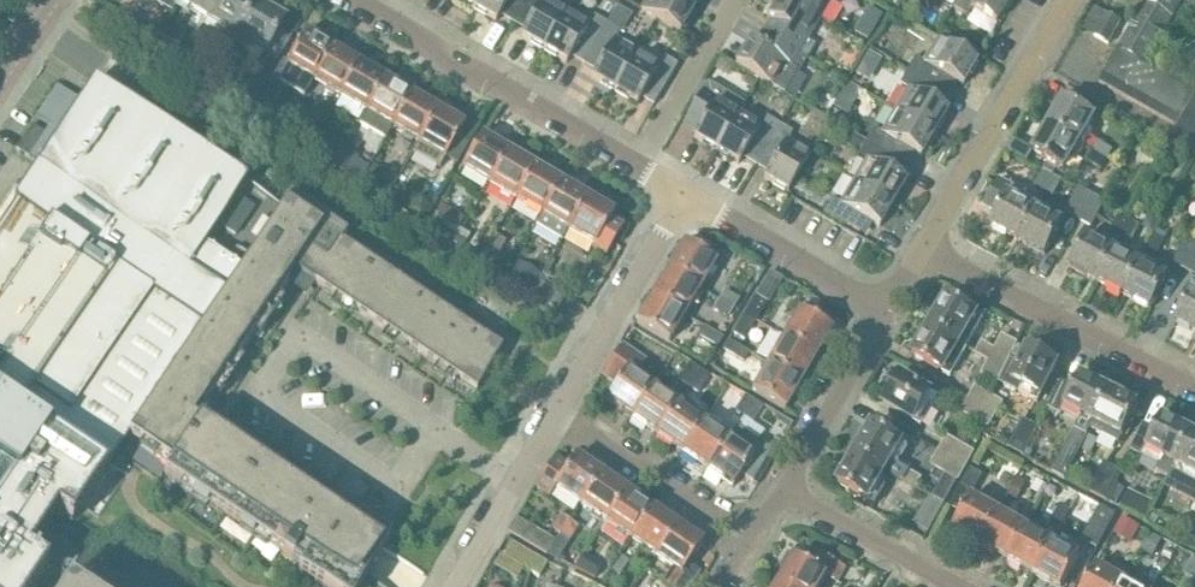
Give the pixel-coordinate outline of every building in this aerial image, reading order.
[(178,3),(179,0),(151,0),(172,12),(178,3)] [(218,0),(179,0),(178,3),(206,20),(218,0)] [(256,4),(249,0),(218,0),(206,20),(236,37),(256,4)] [(473,9),(478,0),(458,0),(473,9)] [(526,0),(478,0),(473,9),(496,22),(503,10),(516,17),(526,0)] [(566,0),(526,0),(516,17),(528,24),(521,37),(545,51),(568,11),(567,10),(571,3),(566,0)] [(680,34),(694,11),(677,1),(678,0),(645,0),(639,11),(680,34)] [(761,32),(772,39),(807,59),(815,46),(808,41),(821,20),(786,0),(778,0),(767,20),(768,20),(761,32)] [(821,20),(832,0),(786,0),(821,20)] [(956,1),(952,8),(967,16),(971,10),(995,24),(1009,0),(959,0),(958,2),(956,1)] [(1194,159),(1194,87),(1155,65),(1150,62),(1173,20),(1183,1),(1194,8),(1194,0),(1149,0),(1101,85),(1177,128),(1169,144),(1194,159)] [(256,4),(236,37),(265,54),(285,21),(256,4)] [(878,22),(882,16),(868,8),(864,14),(878,22)] [(1095,10),(1084,30),(1108,44),(1120,24),(1095,10)] [(586,59),(607,24),(593,16),(589,23),(568,11),(545,51),(567,64),(574,52),(586,59)] [(157,37),(120,15),(111,30),(148,51),(155,41),(157,37)] [(614,91),(637,51),(617,39),(621,32),(607,24),(586,59),(598,66),(591,78),(614,91)] [(749,42),(735,66),(755,78),(775,89),(784,95),(797,72),(799,73),(807,59),(772,39),(761,32),(754,45),(749,42)] [(313,83),(333,50),(305,34),(286,66),(313,83)] [(976,63),(935,40),(922,62),(915,58),(907,71),(942,92),(950,80),(962,87),(976,63)] [(340,98),(359,65),(333,50),(313,83),(340,98)] [(657,100),(677,65),(664,57),(660,64),(637,51),(614,91),(637,105),(645,93),(657,100)] [(868,53),(864,59),(877,66),(881,60),(868,53)] [(184,58),(178,69),(193,78),(200,67),(198,66),(184,58)] [(359,65),(340,98),(365,113),(366,113),(385,80),(359,65)] [(942,92),(907,71),(899,85),(906,89),(893,111),(933,135),(947,112),(935,105),(942,92)] [(249,77),(232,106),(245,114),(263,85),(249,77)] [(392,129),(411,96),(385,80),(366,113),(365,113),(358,126),(384,141),(392,128),(392,129)] [(48,567),(30,555),(57,514),(72,524),(107,471),(107,470),(129,438),(128,438),(278,204),(94,81),(35,170),(37,171),(0,226),(0,586),(34,586),(48,567)] [(744,104),(708,83),(686,120),(699,127),(692,138),(716,151),(739,111),(740,111),(744,104)] [(269,111),(279,93),(264,84),(254,102),(269,111)] [(418,144),(438,111),(411,96),(392,129),(418,144)] [(1048,126),(1081,146),(1097,118),(1064,100),(1048,126)] [(438,111),(418,144),(445,160),(446,159),(457,138),(464,127),(438,111)] [(758,160),(779,125),(765,117),(761,123),(740,111),(739,111),(716,151),(739,165),(746,153),(758,160)] [(933,135),(893,111),(881,132),(874,128),(866,142),(865,143),(900,163),(908,150),(920,157),(933,135)] [(293,117),(285,129),(295,135),(302,123),(293,117)] [(779,125),(758,160),(771,167),(764,179),(787,193),(810,153),(789,140),(793,133),(779,125)] [(45,135),(32,126),(16,150),(28,159),(45,135)] [(1066,171),(1081,146),(1048,126),(1034,152),(1049,160),(1050,161),(1059,166),(1066,171)] [(328,160),(338,143),(320,132),(310,149),(328,160)] [(853,135),(846,146),(857,153),(864,142),(853,135)] [(481,137),(461,170),(490,186),(509,153),(481,137)] [(457,138),(446,159),(457,165),(469,145),(457,138)] [(1092,152),(1107,161),(1113,150),(1098,141),(1092,152)] [(893,175),(900,163),(865,143),(858,154),(858,155),(865,160),(851,182),(892,206),(906,182),(893,175)] [(1107,161),(1092,152),(1087,161),(1102,169),(1107,161)] [(515,201),(535,168),(509,153),(490,186),(515,201)] [(341,155),(334,167),(343,172),(349,160),(341,155)] [(376,190),(386,172),(372,165),(363,183),(376,190)] [(535,168),(515,201),(541,216),(542,216),(561,183),(535,168)] [(1044,192),(1052,176),(1043,172),(1035,186),(1044,192)] [(1052,176),(1044,192),(1053,197),(1062,182),(1053,177),(1052,176)] [(998,214),(991,227),(1019,241),(1036,208),(1035,208),(1038,202),(1013,189),(1013,188),(999,181),(985,208),(998,214)] [(892,206),(851,182),(839,203),(832,199),(824,212),(859,233),(866,220),(879,227),(892,206)] [(568,231),(588,199),(561,183),(542,216),(541,216),(535,226),(561,241),(567,231),(568,231)] [(794,187),(790,194),(804,202),(808,195),(794,187)] [(1079,222),(1093,195),(1079,188),(1065,214),(1079,222)] [(1093,195),(1079,222),(1092,228),(1106,202),(1093,195)] [(438,308),(414,292),(382,271),(363,258),(348,247),(342,243),(346,237),(347,236),(333,226),(332,226),(330,229),(302,210),(304,207),(290,197),(283,207),(274,220),(128,438),(129,438),(142,447),(144,444),(172,462),(166,470),(167,471),(171,466),(172,467),(199,424),(192,419),(199,410),(201,406),(202,407),(204,408),(214,393),(212,391),(235,357),(238,359),(255,333),(252,331),(275,297),(278,299),(288,284),(285,282),(294,270),(315,284),(319,287),(335,298),(337,295),(357,309),(355,311),(386,332),(388,329),(408,343),(406,346),(437,367),(439,364),(459,377),(457,380),(476,393),(500,352),(501,350),(485,339),(484,339),(461,323),(438,308)] [(622,228),(610,220),(614,214),(588,199),(568,231),(595,247),(593,249),(605,257),(622,228)] [(1036,208),(1019,241),(1045,255),(1063,222),(1036,208)] [(434,215),(426,228),(455,245),(463,231),(459,229),(434,215)] [(1121,238),(1129,222),(1119,217),(1111,232),(1121,238)] [(1129,222),(1121,238),(1130,242),(1138,226),(1129,222)] [(1157,230),(1147,251),(1157,257),(1168,235),(1157,230)] [(463,231),(455,245),(463,249),(471,236),(463,231)] [(495,235),(480,260),(491,267),(505,241),(495,235)] [(1098,283),(1116,249),(1088,235),(1070,268),(1098,283)] [(1194,254),(1194,242),(1186,237),(1172,264),(1186,271),(1194,254)] [(667,272),(700,291),(716,264),(683,244),(667,272)] [(1125,297),(1142,263),(1116,249),(1098,283),(1125,297)] [(1186,271),(1194,276),(1194,254),(1186,271)] [(505,277),(505,278),(532,293),(542,276),(515,260),(505,277)] [(1142,263),(1125,297),(1150,310),(1168,276),(1142,263)] [(700,291),(667,272),(652,297),(685,317),(700,291)] [(539,283),(532,295),(557,309),(564,297),(539,283)] [(1175,323),(1194,333),(1194,285),(1175,323)] [(718,301),(733,310),(739,300),(724,291),(718,301)] [(743,316),(755,323),(767,303),(754,296),(743,316)] [(636,324),(669,343),(685,317),(652,297),(636,324)] [(947,298),(930,327),(967,348),(984,319),(947,298)] [(733,310),(718,301),(712,311),(727,320),(733,310)] [(782,339),(815,358),(831,331),(798,311),(782,339)] [(755,323),(743,316),(732,334),(744,342),(755,323)] [(697,336),(717,348),(723,338),(703,327),(697,336)] [(930,327),(913,355),(950,377),(967,348),(930,327)] [(1002,337),(996,350),(982,342),(975,355),(988,362),(987,364),(1002,372),(1016,344),(1002,337)] [(815,358),(782,339),(766,365),(799,384),(815,358)] [(728,341),(722,351),(743,363),(748,353),(728,341)] [(622,344),(600,376),(616,386),(606,400),(632,418),(653,387),(637,375),(646,361),(622,344)] [(1010,360),(998,383),(1037,403),(1040,398),(1057,365),(1027,350),(1020,365),(1010,360)] [(689,389),(701,371),(692,364),(679,382),(689,389)] [(1002,372),(987,364),(981,375),(996,382),(1002,372)] [(784,411),(799,384),(767,365),(751,392),(784,411)] [(701,371),(689,389),(698,395),(710,377),(701,371)] [(900,376),(884,405),(916,424),(921,427),(938,398),(933,395),(900,376)] [(1062,381),(1048,409),(1060,414),(1062,409),(1080,418),(1078,423),(1052,473),(1059,476),(1065,480),(1080,450),(1087,436),(1090,430),(1110,391),(1080,376),(1074,388),(1062,381)] [(656,435),(678,404),(653,387),(632,418),(656,435)] [(967,401),(981,409),(995,417),(1003,403),(975,387),(967,401)] [(1110,391),(1090,430),(1119,444),(1122,439),(1139,406),(1110,391)] [(744,418),(754,402),(745,396),(734,411),(744,418)] [(981,409),(967,401),(961,412),(975,420),(981,409)] [(754,402),(744,418),(752,423),(762,408),(754,402)] [(682,453),(704,422),(678,404),(656,435),(682,453)] [(975,420),(981,424),(987,428),(989,428),(995,417),(981,409),(975,420)] [(1145,424),(1131,450),(1144,457),(1160,465),(1157,471),(1169,477),(1192,434),(1162,418),(1156,430),(1145,424)] [(1023,419),(1008,448),(1024,457),(1039,428),(1023,419)] [(707,470),(729,439),(704,422),(682,453),(707,470)] [(342,507),(340,510),(339,510),(335,516),(200,424),(199,424),(172,467),(171,466),(167,471),(166,470),(163,475),(182,487),(183,485),(186,481),(212,498),(209,503),(208,504),(242,527),(243,526),(243,525),(245,521),(272,539),(269,543),(267,545),(292,561),(293,561),(301,567),(298,571),(322,586),(361,586),(366,578),(367,577),(383,549),(384,548),(386,545),(389,539),(388,538),(342,507)] [(872,426),(855,455),(887,474),(893,464),(900,468),(911,449),(904,445),(872,426)] [(752,484),(771,451),(768,449),(737,428),(729,439),(707,470),(733,488),(741,476),(752,484)] [(1169,477),(1170,478),(1173,471),(1181,475),(1172,492),(1194,504),(1194,435),(1192,434),(1169,477)] [(1087,436),(1080,450),(1091,455),(1098,441),(1087,436)] [(975,453),(957,443),(947,437),(938,451),(966,468),(975,453)] [(930,466),(957,481),(958,482),(966,468),(938,451),(930,466)] [(882,483),(887,474),(855,455),(838,484),(870,503),(877,507),(889,487),(882,483)] [(579,506),(601,474),(576,457),(567,469),(555,460),(534,489),(549,499),(555,490),(579,506)] [(1089,492),(1105,500),(1114,484),(1120,471),(1104,462),(1089,492)] [(971,469),(950,508),(962,514),(953,530),(980,545),(999,511),(972,496),(983,476),(971,469)] [(901,482),(916,490),(922,479),(908,471),(901,482)] [(604,523),(626,492),(601,474),(579,506),(604,523)] [(1016,480),(1007,496),(1018,501),(1026,486),(1016,480)] [(1114,484),(1105,500),(1115,506),(1124,489),(1114,484)] [(629,540),(651,509),(626,492),(604,523),(629,540)] [(915,524),(929,531),(944,504),(930,497),(915,524)] [(1050,525),(1059,530),(1070,510),(1061,505),(1050,525)] [(1079,539),(1097,549),(1116,515),(1098,505),(1079,539)] [(654,557),(676,526),(651,509),(629,540),(654,557)] [(1008,560),(1027,527),(999,511),(980,545),(1008,560)] [(508,533),(519,540),(546,556),(550,551),(555,541),(528,525),(516,518),(508,533)] [(1140,528),(1122,519),(1116,531),(1133,541),(1140,528)] [(654,557),(656,559),(671,569),(662,582),(669,586),(691,586),(700,574),(688,566),(703,544),(676,526),(654,557)] [(1034,575),(1053,541),(1027,527),(1008,560),(1034,575)] [(1150,535),(1142,550),(1153,556),(1161,541),(1150,535)] [(547,556),(547,557),(556,563),(557,561),(568,543),(558,537),(547,556)] [(1034,575),(1056,586),(1063,586),(1080,556),(1053,541),(1034,575)] [(512,543),(503,558),(523,569),(529,573),(537,558),(517,547),(512,543)] [(584,554),(573,569),(595,580),(603,568),(603,567),(584,555),(584,554)] [(619,555),(609,570),(619,576),(629,562),(619,555)] [(785,586),(822,586),(827,577),(837,583),(846,568),(823,555),(815,568),(795,557),(779,583),(785,586)] [(537,558),(529,573),(539,579),(548,564),(541,560),(537,558)] [(1194,578),(1194,577),(1194,558),(1186,572),(1194,578)] [(1085,586),(1123,586),(1126,582),(1097,565),(1085,586)]
